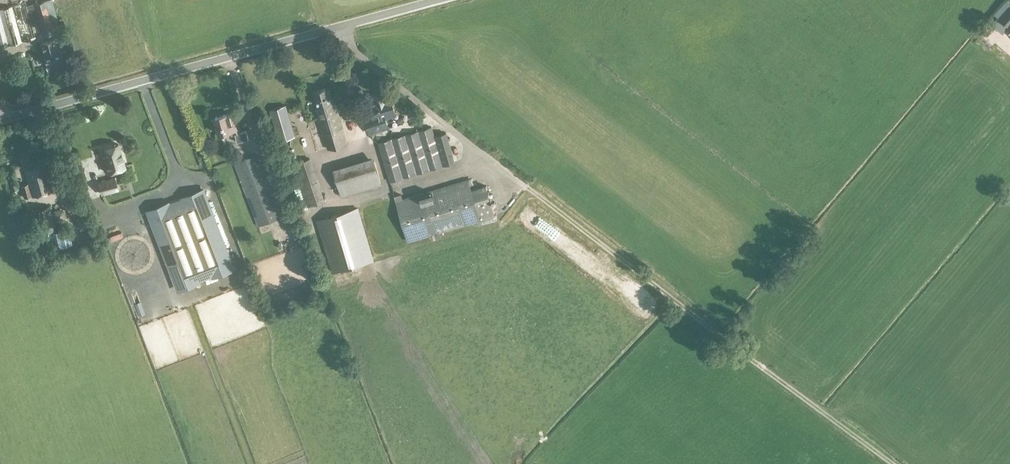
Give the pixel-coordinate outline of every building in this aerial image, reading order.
[(53,24),(59,22),(53,0),(43,0),(27,4),(26,1),(0,8),(0,47),(56,32),(53,24)] [(1009,24),(1009,8),(1002,17),(997,23),(1005,30),(1009,24)] [(327,149),(347,143),(335,101),(334,102),(329,87),(313,92),(317,107),(315,107),(327,149)] [(372,95),(374,101),(369,102),(372,114),(365,117),(369,133),(389,127),(386,118),(397,115),(391,96),(388,97),(386,90),(372,95)] [(348,100),(338,103),(343,119),(353,116),(348,100)] [(926,103),(923,111),(928,113),(932,105),(926,103)] [(277,142),(296,137),(287,105),(269,110),(277,142)] [(220,134),(230,131),(232,136),(242,133),(239,122),(234,123),(231,113),(215,117),(215,119),(211,120),(213,129),(218,128),(220,134)] [(447,132),(436,136),(433,126),(377,143),(389,182),(444,166),(456,162),(447,132)] [(124,167),(118,144),(101,148),(104,157),(102,158),(106,172),(124,167)] [(338,189),(379,179),(372,150),(331,161),(338,189)] [(258,226),(273,221),(283,217),(259,154),(234,163),(258,226)] [(326,201),(311,158),(293,164),(308,208),(326,201)] [(24,197),(31,195),(52,190),(46,164),(24,169),(28,183),(21,185),(24,197)] [(98,182),(102,194),(117,189),(114,178),(98,182)] [(432,240),(442,237),(441,232),(471,223),(472,227),(483,224),(481,220),(496,216),(486,185),(472,189),(469,179),(396,201),(408,242),(430,235),(432,240)] [(9,183),(12,191),(19,189),(16,180),(9,183)] [(236,269),(204,187),(180,197),(181,198),(171,202),(170,201),(146,210),(177,292),(201,282),(201,281),(211,277),(212,278),(236,269)] [(53,210),(56,221),(67,219),(65,207),(53,210)] [(333,273),(375,260),(358,207),(317,220),(333,273)] [(88,214),(75,218),(80,231),(93,227),(88,214)] [(53,232),(56,247),(72,243),(69,234),(68,228),(53,232)] [(130,302),(136,301),(133,290),(128,291),(130,302)] [(136,319),(152,363),(200,346),(185,302),(136,319)]
